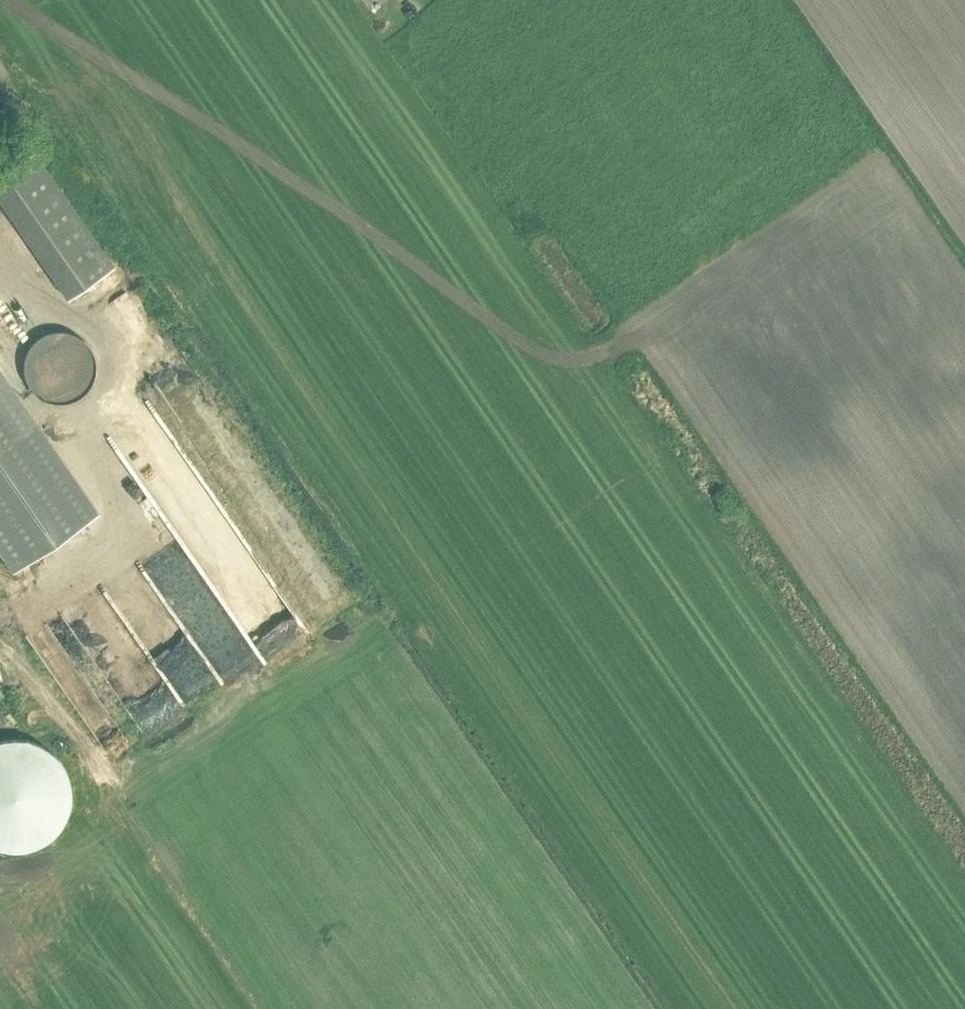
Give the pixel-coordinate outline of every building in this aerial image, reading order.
[(38,152),(0,178),(0,196),(71,299),(118,267),(38,152)] [(24,381),(50,388),(49,393),(72,399),(87,344),(37,330),(29,356),(31,356),(24,381)] [(13,568),(98,510),(0,370),(0,550),(13,568)] [(272,633),(242,560),(211,572),(241,646),(272,633)] [(136,720),(214,681),(200,654),(164,672),(167,679),(126,700),(136,720)] [(53,844),(53,814),(0,814),(0,844),(53,844)]
